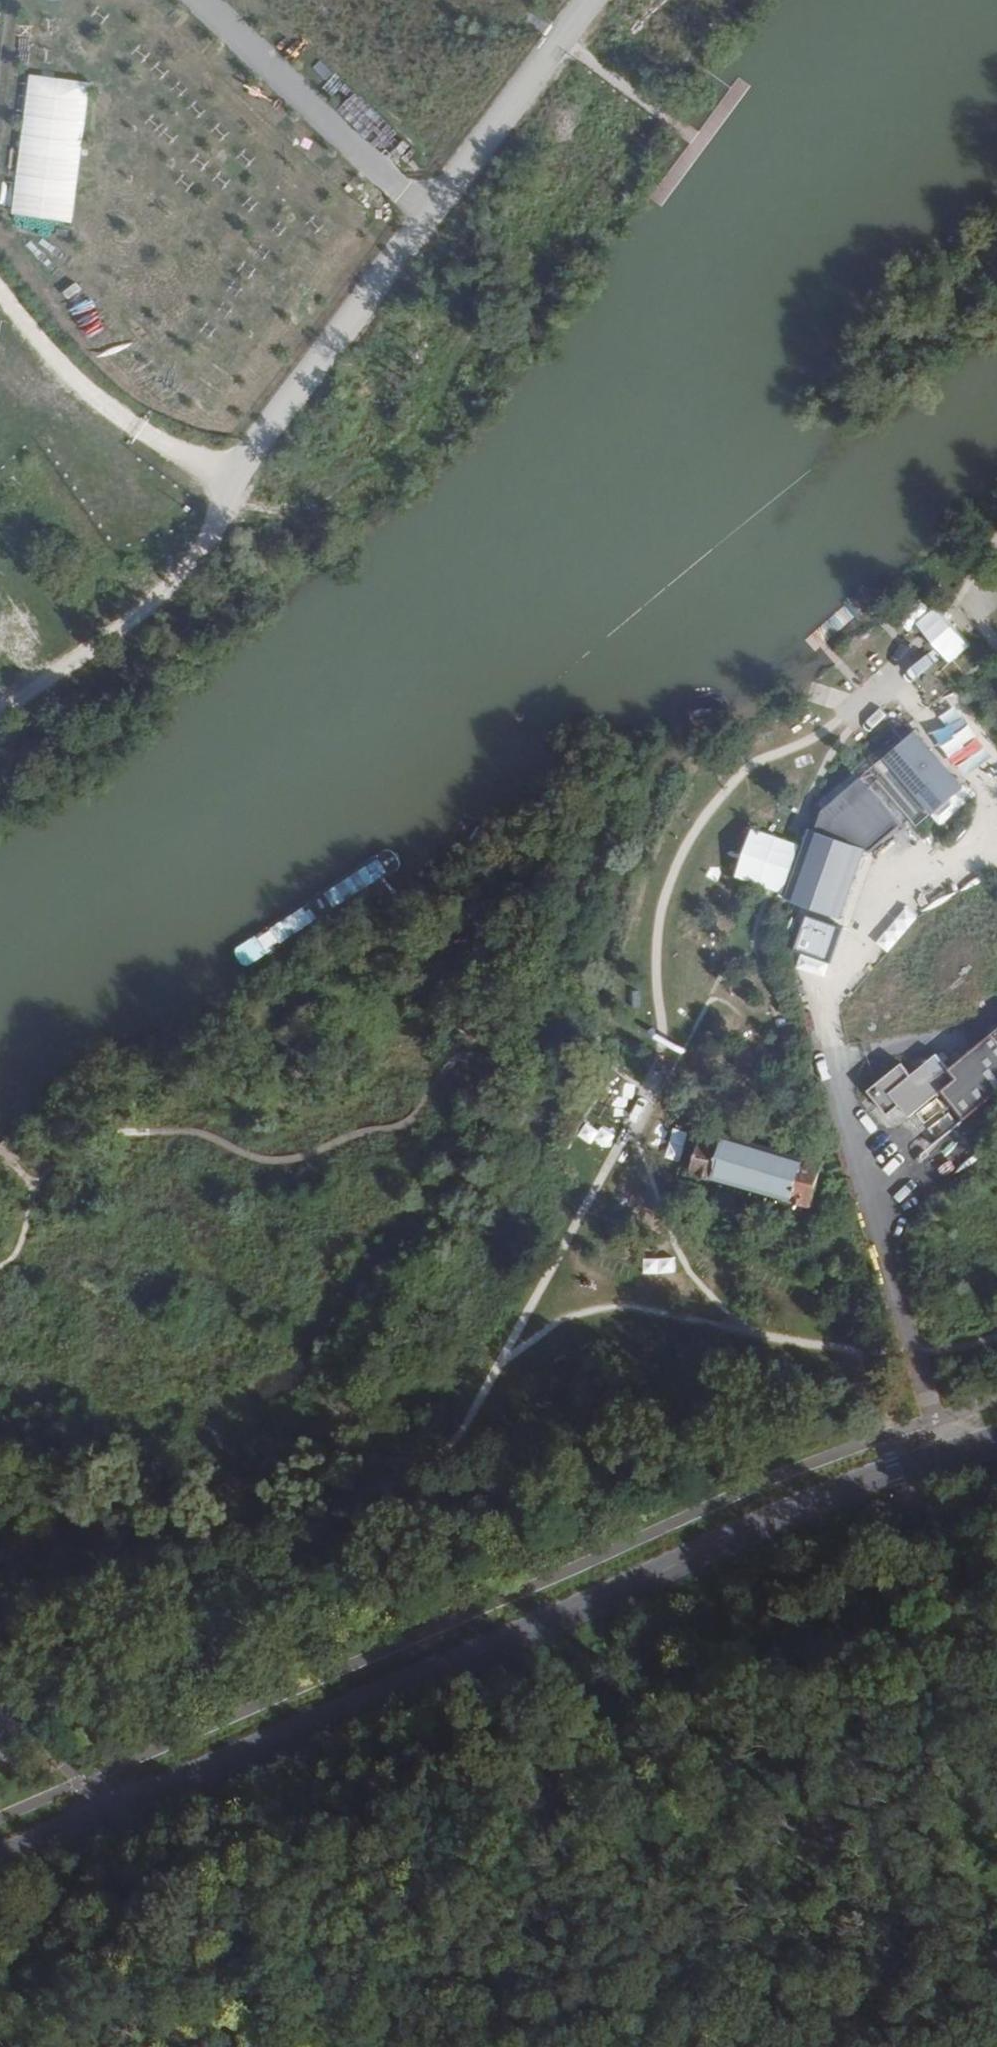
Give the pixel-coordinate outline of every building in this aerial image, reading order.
[(940,709),(951,725),(970,712),(958,696),(940,709)] [(918,734),(889,759),(896,768),(935,814),(964,790),(925,743),(918,734)] [(874,788),(865,778),(826,810),(818,830),(812,827),(789,898),(844,918),(868,851),(874,853),(905,826),(874,788)] [(890,1112),(901,1103),(911,1114),(944,1087),(968,1116),(996,1092),(996,1022),(996,1021),(989,1027),(993,1032),(951,1066),(938,1051),(912,1072),(903,1060),(870,1087),(890,1112)] [(707,1122),(690,1174),(807,1210),(822,1157),(707,1122)]
